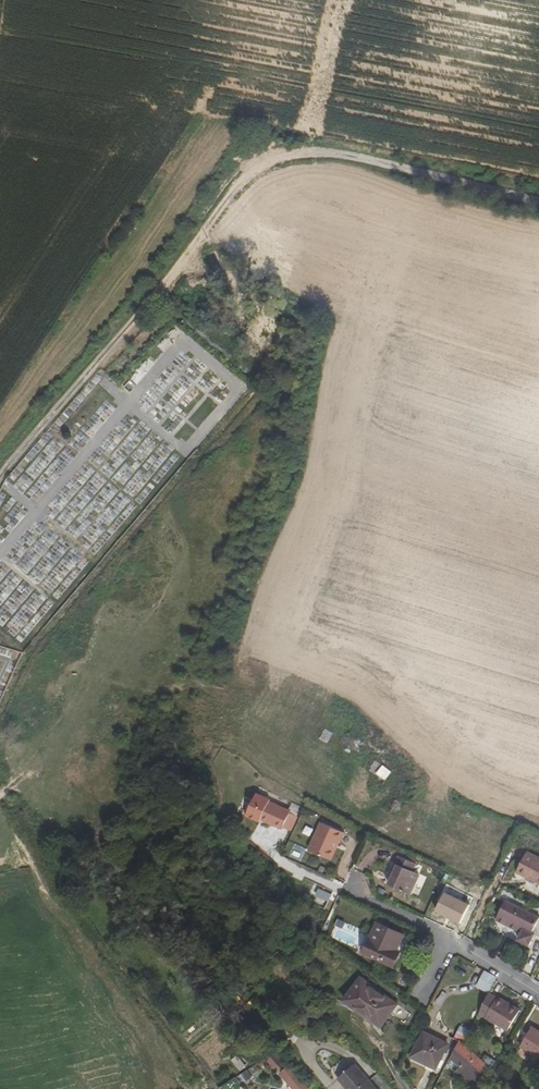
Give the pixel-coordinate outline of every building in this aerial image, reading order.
[(262,814),(263,812),(250,806),(239,830),(253,836),(253,834),(275,844),(276,841),(282,844),(294,819),(285,815),(282,823),(262,814)] [(343,833),(321,822),(309,849),(329,859),(335,844),(338,845),(343,833)] [(527,851),(517,873),(538,883),(538,857),(527,851)] [(417,864),(401,857),(391,878),(394,880),(392,885),(412,895),(421,874),(414,871),(417,864)] [(80,876),(85,882),(96,873),(92,867),(80,876)] [(510,893),(505,890),(501,899),(506,901),(510,893)] [(507,901),(497,921),(523,933),(519,941),(530,946),(536,936),(538,937),(538,917),(507,901)] [(403,936),(377,924),(364,952),(393,965),(399,952),(397,951),(403,936)] [(491,989),(496,974),(482,969),(477,985),(491,989)] [(396,1004),(362,978),(346,1000),(381,1026),(396,1004)] [(481,1009),(480,1013),(509,1029),(520,1009),(498,996),(497,997),(489,993),(481,1009)] [(532,1027),(521,1047),(538,1058),(538,1031),(532,1027)] [(447,1044),(425,1033),(414,1055),(436,1067),(447,1044)] [(475,1078),(487,1065),(467,1047),(461,1055),(465,1059),(462,1062),(465,1064),(463,1067),(475,1078)] [(274,1069),(282,1061),(273,1051),(265,1059),(274,1069)] [(279,1072),(292,1088),(308,1088),(288,1064),(279,1072)] [(370,1080),(355,1064),(338,1078),(347,1088),(378,1088),(370,1080)] [(239,1074),(244,1082),(252,1078),(248,1069),(239,1074)] [(241,1087),(235,1077),(221,1086),(223,1088),(238,1088),(241,1087)]
